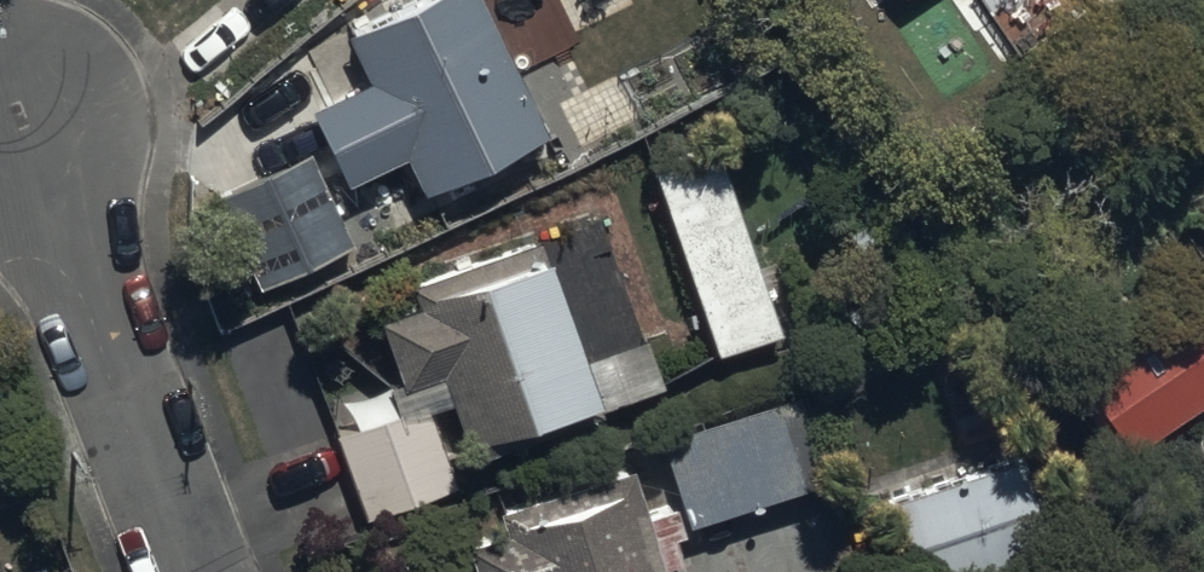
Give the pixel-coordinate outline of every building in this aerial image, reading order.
[(494,36),(476,0),(420,0),(341,39),(364,85),(309,112),(347,190),(405,161),(423,197),(544,137),(508,65),(521,59),(506,30),(494,36)] [(269,285),(343,251),(321,205),(248,239),(269,285)] [(469,464),(659,390),(639,339),(581,362),(534,242),(406,292),(413,311),(373,327),(395,382),(342,403),(352,429),(330,438),(363,523),(454,488),(426,415),(447,407),(469,464)] [(1203,406),(1203,291),(1072,380),(1125,459),(1203,406)] [(824,484),(795,398),(658,443),(686,530),(824,484)] [(1018,461),(875,509),(896,571),(980,571),(1047,549),(1018,461)] [(679,568),(670,542),(680,538),(669,507),(640,517),(623,469),(491,514),(498,535),(461,548),(470,571),(669,571),(679,568)]
